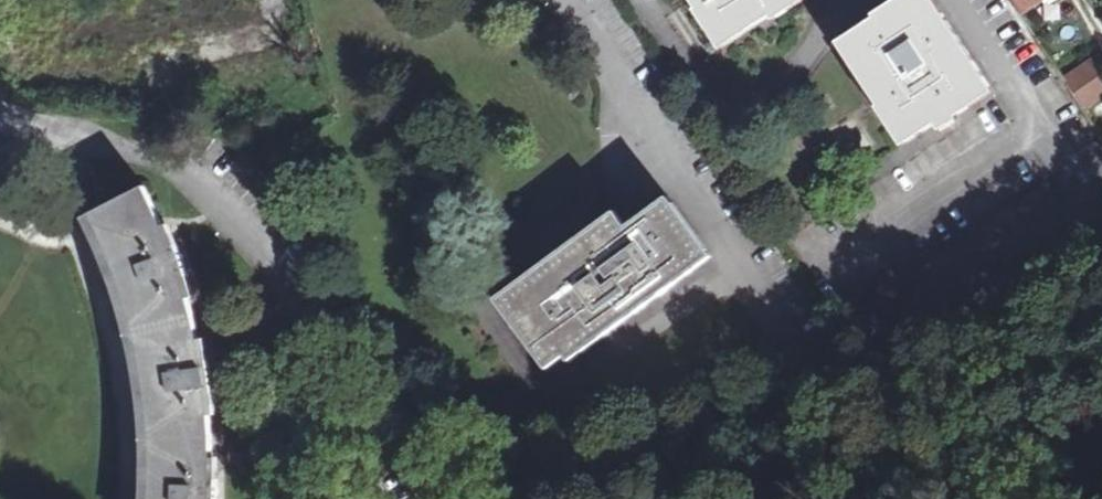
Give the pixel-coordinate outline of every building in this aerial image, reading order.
[(699,7),(696,9),(720,48),(772,15),(774,19),(802,0),(695,0),(699,7)] [(870,87),(866,89),(902,144),(935,122),(941,129),(959,117),(957,114),(993,90),(934,0),(911,0),(880,20),(877,16),(839,41),(870,87)] [(1024,10),(1031,5),(1038,0),(1017,0),(1024,10)] [(1031,5),(1036,14),(1058,0),(1038,0),(1031,5)] [(1096,55),(1065,76),(1086,106),(1101,95),(1101,64),(1096,55)] [(218,479),(211,478),(211,440),(209,394),(215,394),(210,361),(204,361),(196,320),(184,280),(190,278),(179,247),(173,248),(162,220),(146,187),(92,212),(116,266),(128,301),(143,367),(149,419),(150,448),(150,490),(150,498),(217,498),(218,479)] [(577,344),(581,350),(711,255),(669,195),(625,225),(615,211),(496,298),(545,366),(577,344)] [(150,490),(150,448),(149,419),(143,367),(128,301),(116,266),(92,212),(84,217),(109,270),(118,299),(128,335),(134,368),(139,398),(142,444),(141,494),(141,498),(150,498),(150,490)]
